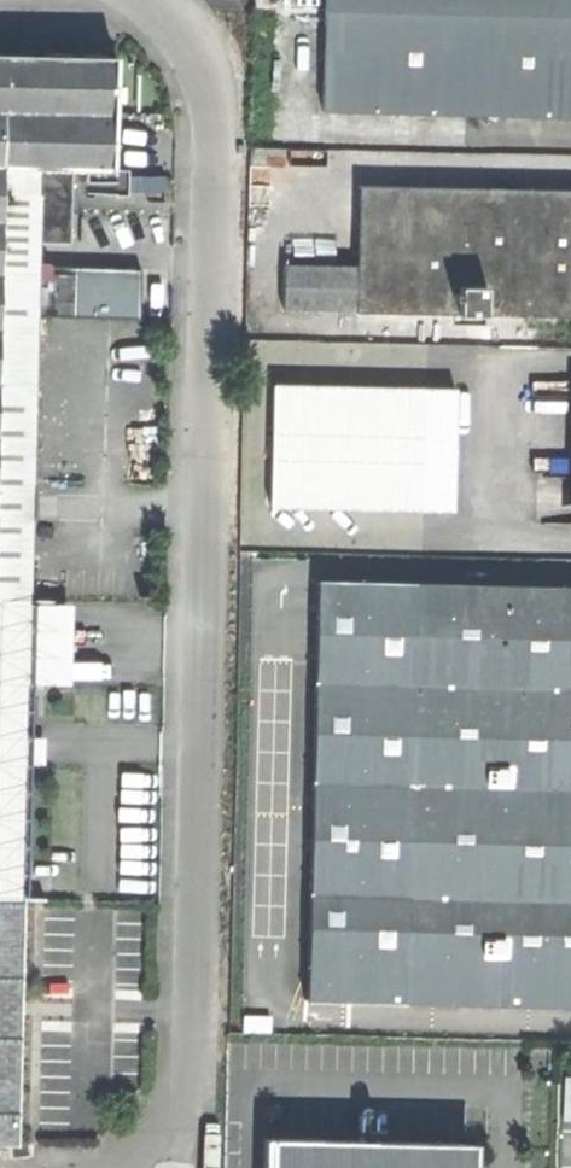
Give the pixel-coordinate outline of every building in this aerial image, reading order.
[(324,68),(312,68),(311,82),(323,83),(323,106),(570,112),(570,0),(326,0),(324,68)] [(21,1147),(24,1009),(30,754),(36,497),(40,319),(75,319),(76,273),(41,273),(42,256),(42,242),(74,243),(76,167),(113,167),(117,56),(0,52),(0,1146),(21,1147)] [(570,314),(570,189),(360,184),(358,266),(284,264),(283,306),(320,307),(447,310),(483,311),(526,313),(570,314)] [(446,344),(447,310),(320,307),(319,341),(446,344)] [(525,346),(526,313),(483,311),(482,345),(525,346)] [(476,506),(476,382),(273,382),(273,506),(476,506)] [(563,414),(561,475),(570,475),(570,414),(563,414)] [(320,580),(308,1001),(570,1008),(570,587),(320,580)] [(452,1142),(266,1137),(265,1167),(451,1167),(452,1142)]
